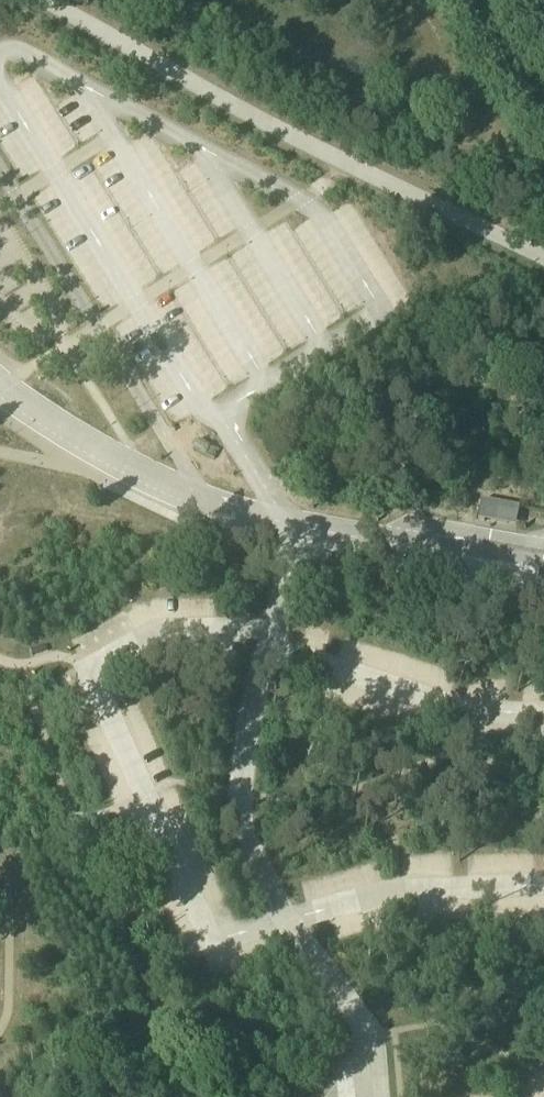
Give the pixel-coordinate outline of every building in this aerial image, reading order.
[(523,509),(486,502),(483,521),(520,528),(523,509)]
